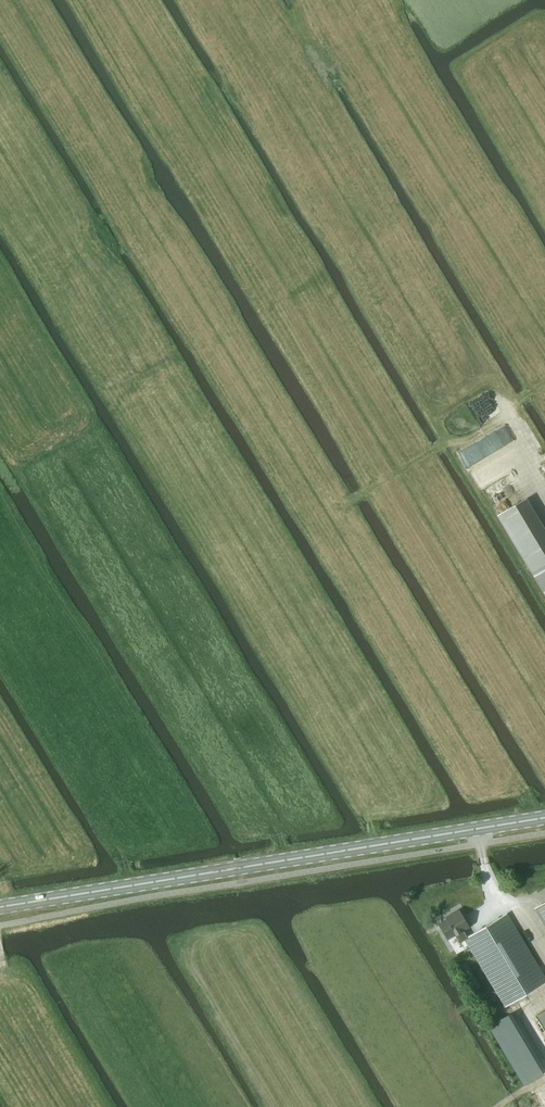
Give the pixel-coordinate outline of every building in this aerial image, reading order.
[(544,593),(544,535),(525,500),(500,515),(544,593)] [(537,908),(544,922),(544,904),(537,908)] [(459,943),(465,940),(468,938),(464,930),(469,927),(459,909),(445,917),(446,920),(438,924),(447,940),(455,935),(459,943)] [(465,940),(505,1007),(544,983),(544,977),(507,914),(468,938),(465,940)] [(536,1016),(544,1031),(544,1011),(536,1016)] [(532,1099),(537,1106),(544,1106),(544,1091),(532,1099)]
